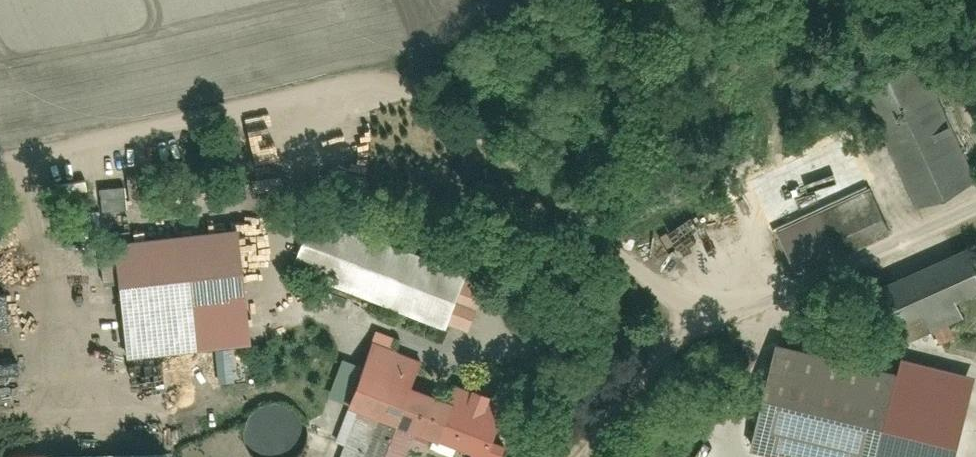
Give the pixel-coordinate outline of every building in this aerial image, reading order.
[(866,86),(917,199),(972,174),(921,61),(866,86)] [(873,194),(784,230),(799,267),(888,231),(873,194)] [(314,213),(294,272),(438,322),(458,263),(314,213)] [(126,246),(134,354),(250,345),(242,237),(126,246)] [(921,322),(975,297),(975,264),(969,249),(902,278),(921,322)] [(452,397),(412,385),(419,361),(370,346),(349,415),(472,452),(470,456),(501,456),(503,451),(486,446),(501,397),(456,383),(452,397)] [(756,445),(803,456),(873,456),(893,378),(781,350),(756,445)] [(254,456),(300,456),(310,444),(311,423),(302,407),(282,397),(260,401),(245,418),(244,440),(254,456)] [(962,456),(975,456),(975,446),(962,456)]
